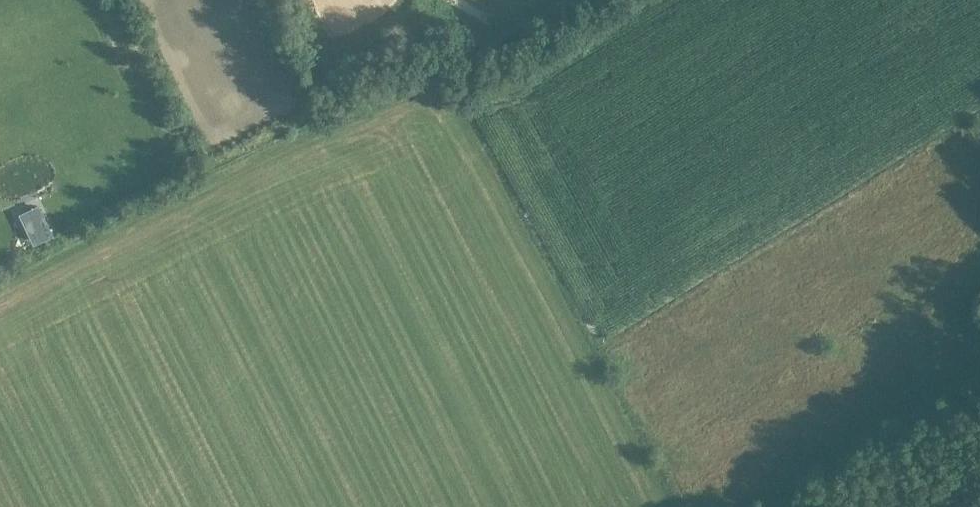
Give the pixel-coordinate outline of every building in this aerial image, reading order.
[(52,237),(38,206),(18,215),(33,247),(52,237)]
